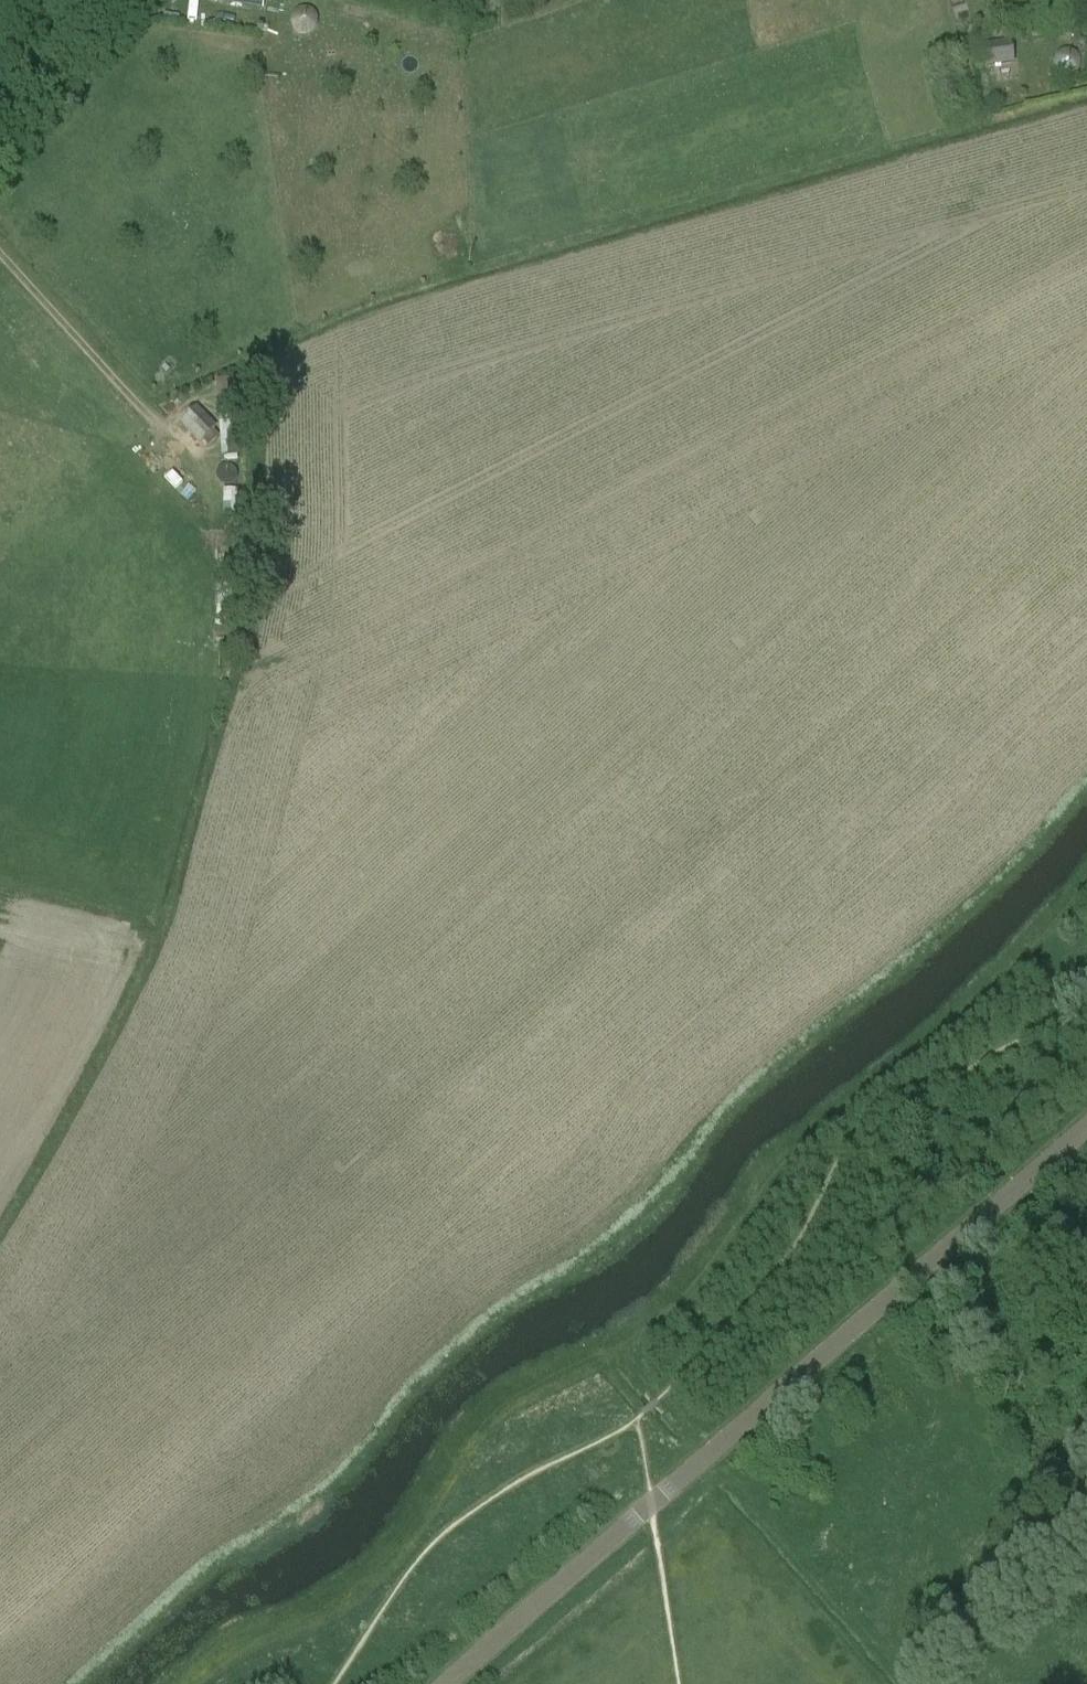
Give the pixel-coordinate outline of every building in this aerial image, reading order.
[(263,10),(264,0),(209,0),(209,1),(263,10)] [(985,69),(1014,65),(1011,43),(982,47),(985,69)] [(237,422),(235,401),(235,391),(217,393),(219,424),(237,422)] [(200,445),(216,428),(196,408),(180,424),(200,445)] [(237,490),(224,490),(224,513),(237,513),(237,490)]
